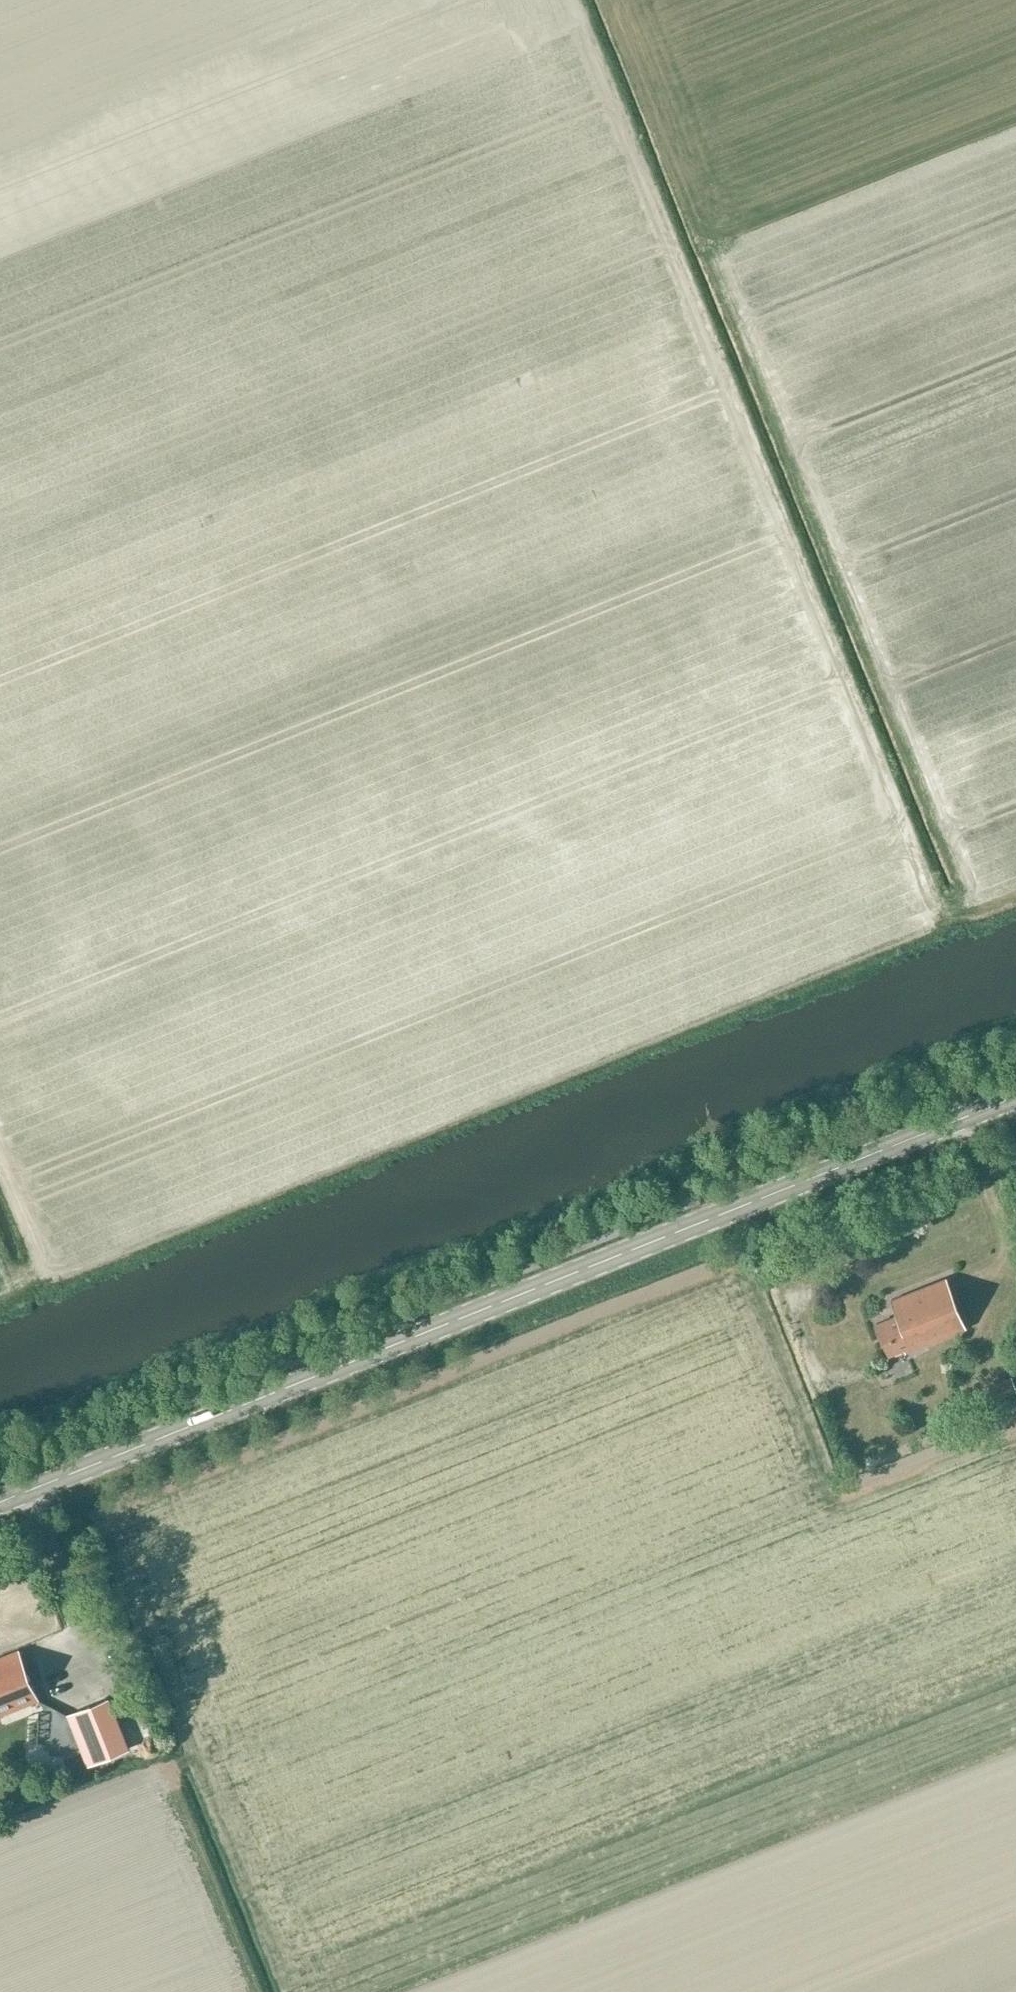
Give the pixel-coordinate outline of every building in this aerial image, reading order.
[(877,1324),(889,1355),(905,1349),(906,1352),(967,1328),(948,1279),(892,1300),(897,1315),(877,1324)] [(41,1699),(20,1651),(0,1659),(0,1716),(41,1699)] [(75,1710),(95,1762),(130,1748),(111,1696),(75,1710)] [(56,1768),(77,1758),(70,1742),(48,1753),(56,1768)]
